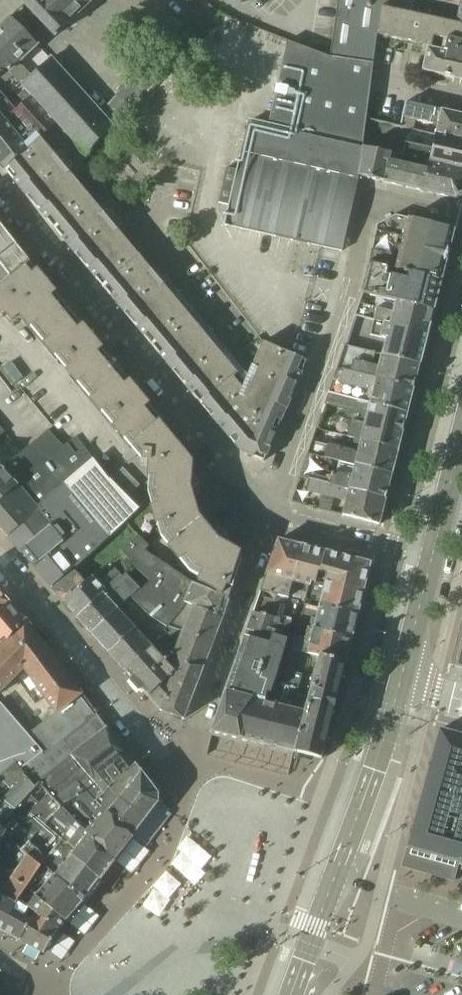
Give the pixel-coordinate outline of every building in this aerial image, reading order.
[(25,4),(55,36),(93,0),(29,0),(25,4)] [(230,205),(225,225),(227,226),(227,225),(242,229),(243,229),(244,229),(258,232),(258,233),(260,233),(275,236),(277,237),(277,236),(292,240),(291,240),(293,241),(293,240),(308,243),(308,244),(310,244),(325,247),(325,248),(326,248),(341,251),(342,252),(343,248),(343,247),(347,229),(354,201),(353,200),(357,182),(358,182),(359,176),(360,176),(358,175),(362,147),(363,147),(374,62),(378,34),(382,7),(383,0),(339,0),(339,4),(338,4),(338,7),(336,24),(335,23),(335,26),(336,26),(333,41),(333,43),(331,55),(330,56),(299,44),(299,43),(297,43),(288,40),(269,127),(249,122),(242,152),(238,170),(227,167),(219,203),(230,205)] [(382,7),(411,13),(414,0),(383,0),(382,7)] [(456,24),(461,25),(461,0),(431,0),(460,6),(456,24)] [(52,58),(32,76),(22,85),(31,96),(32,96),(56,123),(57,123),(86,155),(111,129),(114,132),(217,19),(202,6),(134,77),(131,74),(116,90),(119,93),(100,112),(52,58)] [(456,24),(411,14),(411,13),(382,7),(378,34),(432,46),(434,37),(445,39),(442,52),(428,48),(423,71),(424,71),(425,72),(425,71),(440,74),(440,75),(441,75),(461,79),(461,25),(456,24)] [(22,85),(32,76),(52,58),(38,45),(12,17),(0,28),(0,71),(2,74),(5,71),(5,70),(7,68),(22,85)] [(56,123),(32,96),(17,110),(13,114),(12,114),(0,125),(0,163),(5,170),(34,144),(33,144),(41,137),(56,123)] [(17,110),(6,97),(0,102),(0,125),(12,114),(13,114),(17,110)] [(461,141),(461,115),(407,102),(402,127),(413,129),(415,120),(432,123),(433,123),(434,123),(435,122),(435,121),(435,120),(440,121),(437,134),(436,135),(461,141)] [(437,134),(435,134),(432,149),(424,147),(406,143),(402,157),(429,163),(461,170),(461,141),(436,135),(437,134)] [(139,255),(119,230),(120,225),(121,224),(111,212),(104,213),(70,172),(72,167),(73,166),(62,154),(55,155),(41,137),(33,144),(34,144),(5,170),(6,170),(22,189),(40,211),(40,210),(71,247),(70,247),(88,269),(88,268),(103,286),(105,288),(119,305),(119,306),(137,327),(168,363),(168,364),(185,385),(186,385),(201,403),(218,424),(219,424),(225,432),(241,451),(264,461),(276,435),(275,434),(286,409),(287,409),(293,394),(298,383),(297,383),(307,360),(263,342),(253,367),(243,389),(234,378),(238,374),(163,284),(168,280),(160,271),(156,275),(140,256),(141,256),(140,255),(139,255)] [(391,155),(391,154),(363,147),(362,147),(358,175),(360,176),(456,198),(461,195),(461,170),(429,163),(428,171),(412,167),(413,166),(411,166),(411,167),(389,162),(391,155)] [(370,262),(441,280),(454,230),(447,228),(446,229),(433,226),(433,224),(429,223),(429,225),(416,222),(416,220),(396,215),(377,225),(370,262)] [(16,245),(3,228),(0,230),(0,257),(16,245)] [(30,262),(16,245),(0,257),(0,288),(30,262)] [(30,262),(0,288),(0,313),(3,317),(7,314),(12,320),(20,313),(142,459),(142,461),(151,461),(148,492),(161,536),(190,572),(201,578),(199,582),(214,590),(213,591),(229,599),(233,589),(242,561),(237,558),(240,553),(235,550),(235,549),(234,548),(234,549),(229,546),(229,543),(228,539),(227,535),(224,532),(220,530),(216,529),(213,529),(209,529),(204,523),(205,523),(203,522),(199,517),(198,516),(197,509),(196,508),(194,500),(196,498),(198,495),(200,491),(200,486),(199,482),(197,479),(194,476),(191,474),(192,469),(192,467),(192,462),(186,461),(187,455),(172,437),(170,439),(159,426),(164,422),(163,421),(163,417),(162,416),(161,414),(160,413),(158,412),(155,411),(123,373),(121,368),(120,365),(118,363),(116,360),(114,359),(109,356),(76,317),(75,312),(73,309),(72,307),(69,305),(67,303),(62,300),(38,272),(38,269),(38,267),(37,265),(35,264),(34,263),(30,262)] [(433,310),(441,280),(370,262),(363,293),(370,295),(373,296),(373,295),(395,301),(395,300),(433,310)] [(355,316),(374,320),(375,320),(428,333),(433,310),(395,300),(395,301),(373,295),(373,296),(370,295),(363,293),(355,316)] [(386,339),(382,354),(420,363),(428,333),(375,320),(371,335),(386,339)] [(382,354),(345,345),(339,364),(337,369),(414,388),(420,363),(382,354)] [(11,362),(1,370),(13,386),(24,378),(11,362)] [(408,413),(414,388),(337,369),(335,375),(343,376),(341,383),(353,386),(350,397),(408,413)] [(350,397),(349,398),(347,409),(363,412),(362,420),(353,418),(349,436),(362,439),(362,440),(399,449),(408,413),(350,397)] [(52,589),(74,569),(87,558),(127,522),(145,505),(116,473),(109,478),(76,436),(64,446),(49,430),(4,468),(3,467),(3,468),(2,467),(0,469),(0,526),(22,552),(49,586),(52,589)] [(319,439),(314,438),(300,478),(310,481),(310,479),(387,499),(399,449),(362,440),(359,454),(355,453),(353,451),(318,442),(319,439)] [(387,499),(310,479),(310,481),(307,491),(333,497),(329,512),(379,524),(379,525),(381,524),(380,524),(387,499)] [(150,546),(139,535),(125,547),(122,550),(130,559),(134,563),(146,551),(150,546)] [(289,598),(303,546),(279,540),(261,591),(289,598)] [(333,554),(303,546),(289,598),(305,603),(311,582),(316,583),(325,585),(326,579),(333,554)] [(109,653),(127,672),(152,648),(167,633),(164,631),(184,607),(192,610),(194,606),(223,618),(229,600),(229,599),(193,583),(146,551),(134,563),(133,565),(151,582),(168,597),(165,600),(109,653)] [(326,579),(364,589),(370,563),(333,554),(326,579)] [(85,582),(74,569),(52,589),(63,602),(85,582)] [(79,619),(121,577),(115,570),(99,585),(92,577),(85,582),(63,602),(79,619)] [(140,587),(138,585),(125,573),(121,577),(79,619),(92,634),(140,587)] [(358,613),(364,589),(326,579),(325,585),(316,583),(311,582),(305,603),(304,605),(320,609),(321,604),(358,613)] [(165,600),(168,597),(151,582),(142,590),(140,587),(92,634),(109,653),(165,600)] [(10,602),(0,591),(0,611),(10,602)] [(289,598),(261,591),(254,613),(299,624),(352,638),(358,613),(321,604),(320,609),(304,605),(305,603),(289,598)] [(26,621),(25,620),(10,602),(0,611),(0,642),(5,638),(7,640),(8,642),(26,621)] [(218,631),(223,618),(194,606),(192,610),(156,704),(161,710),(184,719),(199,681),(218,631)] [(156,704),(192,610),(184,607),(164,631),(167,633),(152,648),(127,672),(149,696),(148,696),(156,704)] [(293,649),(299,624),(254,613),(221,709),(213,731),(241,738),(256,690),(271,694),(273,686),(283,689),(294,649),(293,649)] [(81,693),(26,621),(8,642),(7,640),(5,638),(0,642),(0,691),(24,667),(45,696),(57,712),(81,693)] [(346,663),(352,638),(299,624),(293,649),(294,649),(320,656),(346,663)] [(453,666),(461,668),(461,631),(453,666)] [(294,752),(320,656),(294,649),(283,689),(267,745),(294,752)] [(346,663),(320,656),(294,752),(295,752),(315,757),(324,752),(346,663)] [(267,745),(283,689),(273,686),(271,694),(256,690),(241,738),(267,745)] [(97,714),(81,693),(57,712),(28,735),(0,703),(0,778),(15,764),(21,770),(43,753),(45,756),(97,714)] [(39,781),(70,756),(107,726),(97,714),(45,756),(43,753),(21,770),(27,776),(37,787),(41,783),(39,781)] [(86,775),(121,746),(107,726),(70,756),(86,775)] [(437,736),(405,853),(461,869),(461,743),(437,736)] [(110,789),(136,765),(121,746),(86,775),(70,756),(39,781),(41,783),(50,793),(62,807),(75,820),(96,801),(110,789)] [(21,770),(15,764),(0,778),(0,804),(1,802),(27,776),(21,770)] [(108,813),(131,837),(158,803),(158,794),(136,765),(110,789),(119,798),(108,813)] [(30,794),(37,787),(27,776),(1,802),(0,804),(0,842),(4,835),(11,824),(6,820),(29,794),(30,794)] [(82,901),(99,879),(73,854),(76,850),(64,839),(63,839),(46,824),(62,807),(50,793),(40,804),(30,794),(29,794),(6,820),(11,824),(4,835),(42,866),(44,864),(82,901)] [(131,837),(108,813),(96,801),(75,820),(114,860),(131,837)] [(114,860),(75,820),(62,807),(46,824),(63,839),(64,839),(76,850),(73,854),(99,879),(114,860)] [(26,889),(42,866),(4,835),(0,842),(0,929),(21,940),(37,914),(37,913),(18,901),(26,889)] [(195,885),(216,861),(192,839),(171,863),(195,885)] [(26,889),(65,920),(82,901),(44,864),(42,866),(26,889)] [(202,923),(215,906),(166,870),(153,887),(202,923)] [(65,920),(26,889),(18,901),(37,913),(37,914),(59,930),(65,920)] [(150,950),(162,933),(129,910),(117,926),(150,950)] [(47,950),(59,930),(37,914),(21,940),(41,952),(47,950)]
